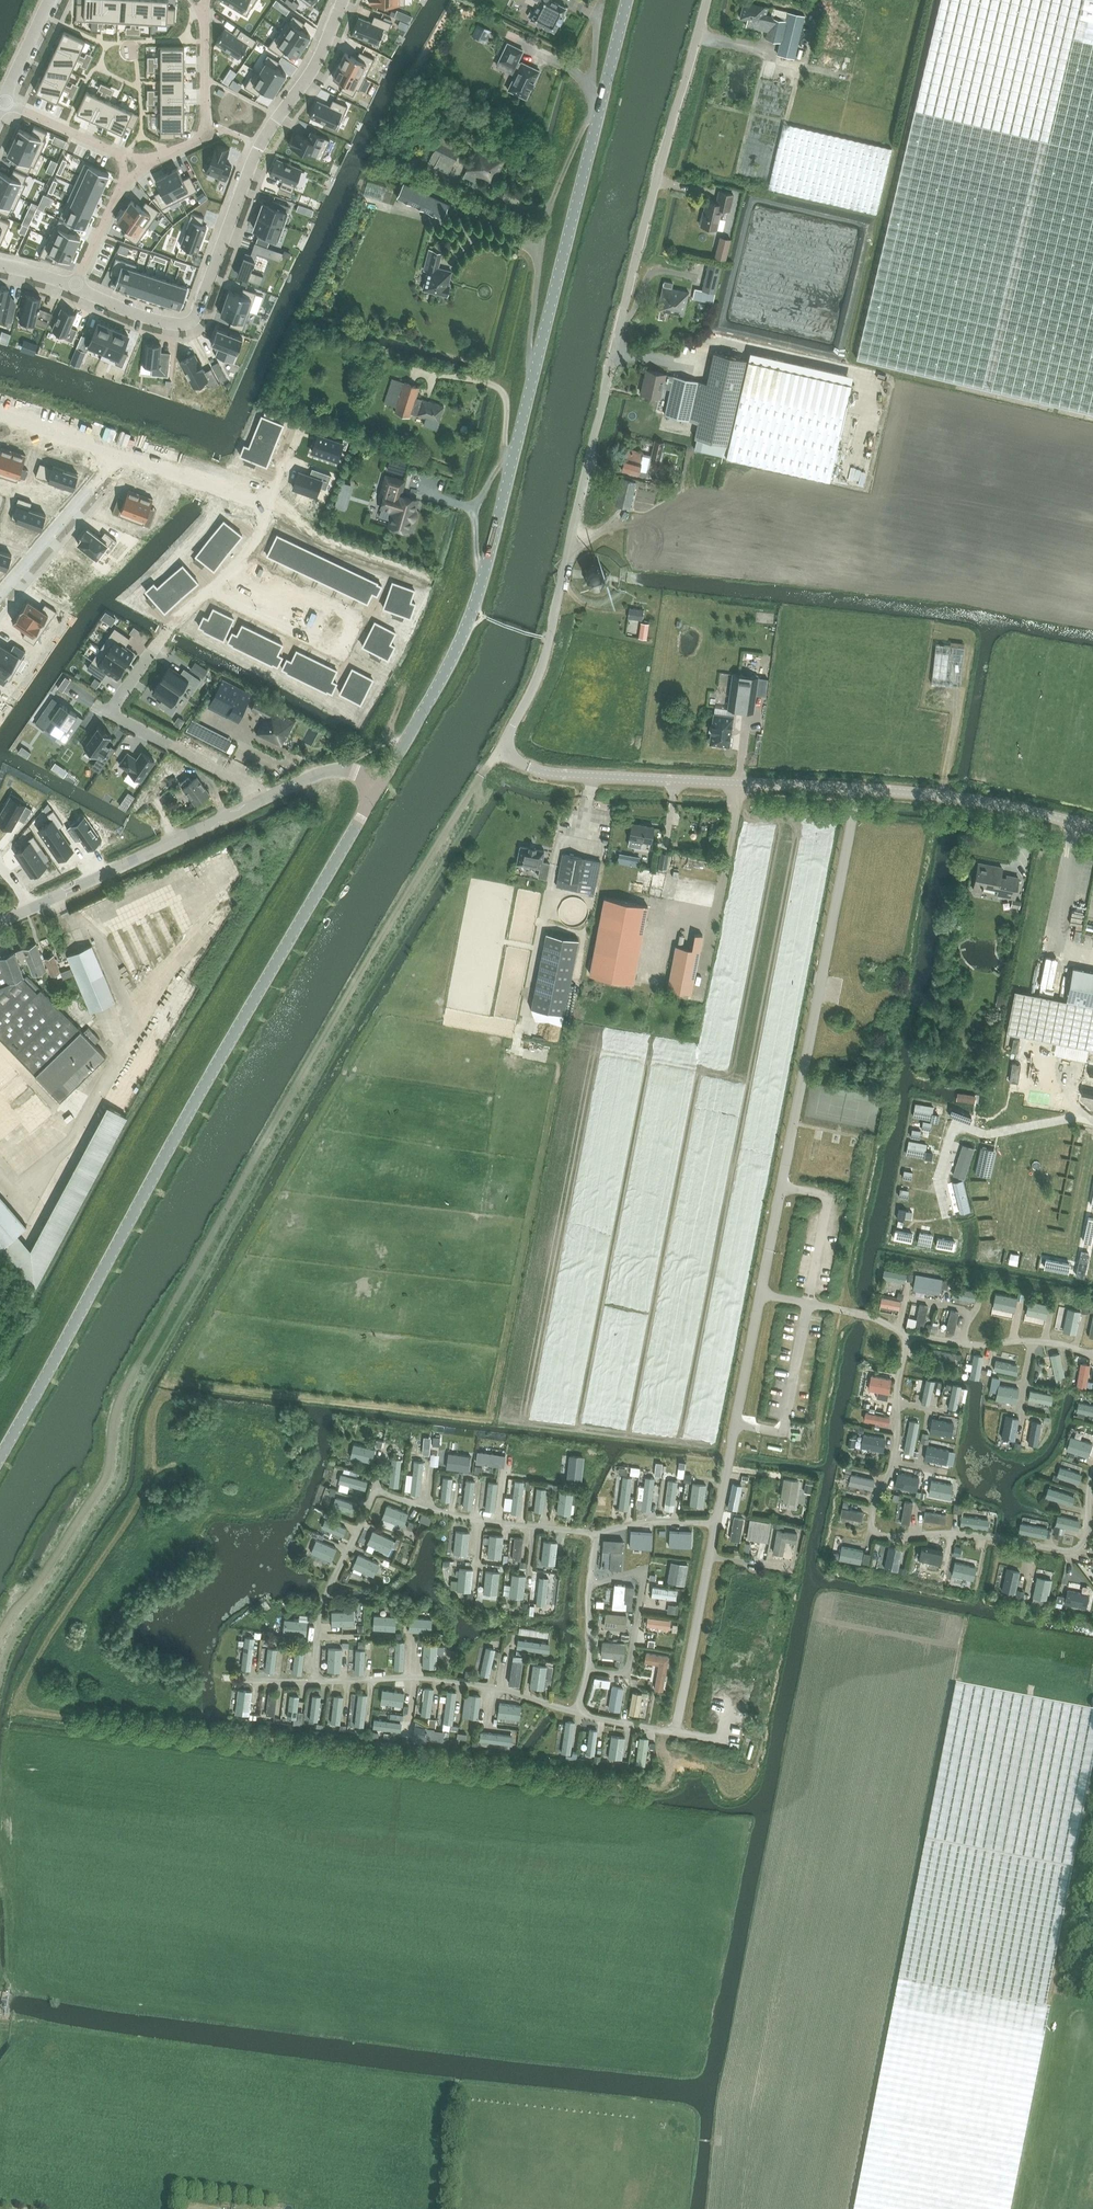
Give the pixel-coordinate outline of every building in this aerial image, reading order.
[(76,20),(98,22),(101,22),(102,0),(85,0),(85,4),(77,3),(76,20)] [(101,22),(102,19),(117,20),(117,23),(119,0),(102,0),(101,22)] [(117,23),(131,24),(134,24),(135,0),(119,0),(117,23)] [(134,24),(137,24),(150,25),(152,0),(135,0),(134,24)] [(150,25),(151,25),(151,22),(175,24),(176,9),(168,9),(169,0),(152,0),(150,25)] [(247,15),(256,0),(222,0),(247,15)] [(290,5),(295,9),(299,4),(294,0),(292,2),(290,5)] [(550,0),(540,0),(530,18),(555,31),(559,23),(561,24),(565,17),(562,16),(566,7),(553,0),(551,0),(550,2),(549,2),(550,0)] [(900,145),(891,181),(890,180),(869,267),(849,357),(899,368),(1092,414),(1092,0),(933,0),(900,145)] [(744,1),(740,19),(747,21),(745,27),(759,30),(767,32),(765,38),(780,42),(784,24),(787,11),(773,8),(771,15),(767,15),(768,7),(744,1)] [(287,20),(280,30),(304,46),(311,36),(300,29),(305,23),(293,15),(289,21),(287,20)] [(359,17),(352,34),(378,44),(384,28),(389,30),(392,22),(374,15),(372,22),(359,17)] [(802,28),(784,24),(780,42),(777,55),(795,59),(802,28)] [(486,41),(490,33),(478,27),(474,36),(486,41)] [(226,28),(216,43),(238,58),(248,44),(252,47),(257,40),(241,29),(237,36),(226,28)] [(280,30),(268,46),(282,56),(286,49),(297,57),(304,46),(280,30)] [(64,31),(57,47),(78,57),(85,41),(64,31)] [(508,42),(499,60),(518,69),(515,74),(508,89),(527,99),(542,70),(522,60),(521,62),(519,61),(525,49),(508,42)] [(57,47),(50,62),(71,71),(78,57),(57,47)] [(184,47),(158,47),(158,61),(158,64),(184,64),(184,47)] [(345,52),(339,65),(365,78),(375,58),(360,51),(356,58),(345,52)] [(255,69),(255,70),(280,85),(286,74),(276,68),(279,61),(268,54),(263,61),(265,62),(260,72),(255,69)] [(50,62),(43,76),(64,86),(71,71),(50,62)] [(184,64),(158,64),(158,65),(161,65),(161,81),(184,81),(184,64)] [(339,65),(333,77),(344,83),(341,89),(353,96),(357,89),(359,90),(365,78),(339,65)] [(255,70),(244,87),(259,95),(263,89),(273,95),(280,85),(255,70)] [(43,76),(36,92),(57,102),(64,86),(43,76)] [(226,77),(223,81),(228,85),(231,80),(226,77)] [(184,81),(161,81),(161,97),(184,97),(184,81)] [(87,91),(77,112),(92,119),(102,98),(87,91)] [(161,113),(158,113),(184,113),(184,97),(161,97),(161,113)] [(102,98),(92,119),(107,126),(117,105),(102,98)] [(317,100),(310,117),(337,129),(348,106),(333,99),(330,106),(317,100)] [(117,105),(107,126),(123,133),(126,125),(133,128),(140,115),(117,105)] [(184,113),(158,113),(158,130),(161,130),(161,138),(175,138),(175,130),(184,130),(184,113)] [(468,124),(466,127),(467,129),(470,131),(473,130),(474,127),(474,124),(471,123),(468,124)] [(876,214),(892,148),(783,124),(768,189),(876,214)] [(19,128),(13,141),(40,154),(46,141),(44,140),(47,133),(34,127),(31,134),(19,128)] [(294,132),(289,144),(291,145),(290,146),(321,160),(330,140),(311,131),(308,138),(294,132)] [(13,141),(7,155),(19,160),(15,167),(29,173),(32,166),(34,167),(40,154),(13,141)] [(439,141),(429,161),(436,164),(439,159),(451,165),(458,151),(439,141)] [(216,144),(206,173),(226,180),(232,166),(223,163),(228,148),(216,144)] [(462,178),(475,184),(479,177),(493,184),(505,159),(477,145),(469,162),(470,162),(462,178)] [(415,153),(409,154),(412,165),(418,163),(415,153)] [(277,159),(270,175),(282,180),(279,187),(292,193),(302,169),(277,159)] [(84,163),(79,175),(103,187),(109,174),(84,163)] [(177,168),(166,174),(180,201),(198,191),(190,176),(184,180),(177,168)] [(20,197),(26,184),(24,183),(27,176),(14,170),(11,177),(0,172),(0,187),(20,197)] [(166,174),(155,179),(161,191),(155,194),(163,210),(180,201),(166,174)] [(79,175),(74,185),(99,196),(103,187),(79,175)] [(404,184),(397,198),(442,219),(449,205),(404,184)] [(74,185),(70,195),(95,206),(99,196),(74,185)] [(9,216),(12,209),(14,210),(20,197),(0,187),(0,212),(9,216)] [(707,201),(701,226),(717,230),(722,209),(730,211),(733,195),(720,192),(717,204),(707,201)] [(70,195),(66,204),(90,216),(95,206),(70,195)] [(132,200),(124,210),(149,228),(161,212),(146,202),(142,208),(132,200)] [(263,204),(258,216),(283,225),(290,206),(273,200),(271,206),(263,204)] [(40,202),(37,208),(43,211),(46,205),(40,202)] [(66,204),(60,217),(85,228),(90,216),(66,204)] [(298,205),(296,211),(303,213),(305,207),(298,205)] [(124,210),(117,221),(127,228),(123,233),(138,244),(149,228),(124,210)] [(190,220),(181,246),(198,252),(207,226),(202,224),(204,217),(192,213),(189,220),(190,220)] [(258,216),(254,228),(260,230),(258,237),(270,241),(276,243),(283,225),(258,216)] [(29,227),(32,221),(25,217),(22,224),(23,224),(29,227)] [(4,245),(10,231),(14,224),(6,221),(0,218),(0,243),(4,245)] [(54,225),(48,237),(75,249),(81,238),(69,232),(72,225),(59,219),(56,226),(54,225)] [(23,224),(19,232),(25,235),(29,227),(23,224)] [(48,237),(40,256),(55,263),(58,256),(70,261),(75,249),(48,237)] [(258,237),(256,243),(268,247),(270,241),(258,237)] [(731,239),(720,237),(715,256),(726,259),(731,239)] [(239,271),(237,275),(239,276),(243,278),(241,283),(247,285),(249,280),(260,284),(263,276),(251,271),(253,266),(254,266),(255,263),(254,263),(257,253),(270,257),(273,249),(268,247),(256,243),(255,242),(251,254),(245,252),(239,271)] [(423,290),(447,296),(450,286),(448,285),(452,271),(438,268),(442,253),(429,250),(424,270),(428,271),(423,290)] [(116,258),(111,273),(118,276),(115,286),(128,290),(135,269),(137,264),(123,260),(116,258)] [(180,266),(180,268),(186,270),(188,264),(182,261),(180,266)] [(704,290),(715,293),(722,265),(710,263),(704,290)] [(135,269),(128,290),(138,294),(145,273),(135,269)] [(145,273),(138,294),(148,297),(155,276),(145,273)] [(155,276),(148,297),(158,300),(165,279),(155,276)] [(165,279),(158,300),(168,303),(175,282),(165,279)] [(665,281),(659,305),(658,310),(683,316),(688,292),(672,288),(673,283),(665,281)] [(175,282),(168,303),(181,308),(188,287),(175,282)] [(0,315),(0,316),(0,318),(12,321),(16,303),(7,301),(10,290),(0,288),(0,315)] [(229,290),(225,302),(250,311),(250,310),(258,313),(264,297),(256,294),(257,292),(243,288),(241,295),(229,290)] [(692,298),(713,303),(715,293),(695,288),(692,298)] [(26,295),(20,320),(35,323),(47,328),(52,315),(40,310),(40,307),(39,307),(41,300),(41,298),(35,297),(26,295)] [(225,302),(221,314),(233,318),(230,325),(243,330),(250,311),(225,302)] [(62,308),(53,330),(66,335),(65,338),(72,342),(78,330),(71,327),(76,315),(62,308)] [(82,334),(76,347),(80,349),(87,351),(89,346),(104,352),(113,329),(98,322),(91,338),(85,336),(82,334)] [(217,328),(211,343),(219,346),(215,355),(233,362),(243,338),(217,328)] [(113,329),(104,352),(118,358),(115,364),(122,366),(128,354),(122,351),(128,335),(113,329)] [(0,338),(0,342),(7,344),(10,334),(2,332),(0,338)] [(141,364),(140,373),(151,374),(168,376),(171,354),(160,353),(161,345),(146,344),(144,364),(141,364)] [(693,438),(728,446),(747,360),(711,352),(705,384),(698,382),(689,420),(697,422),(693,438)] [(195,354),(180,362),(193,386),(207,379),(212,388),(220,384),(211,368),(204,372),(195,354)] [(728,446),(725,457),(761,465),(829,480),(844,416),(851,384),(783,368),(747,360),(728,446)] [(218,361),(212,365),(221,382),(227,378),(218,361)] [(645,370),(639,393),(658,397),(661,386),(669,388),(672,376),(645,370)] [(663,415),(689,420),(698,382),(672,376),(669,388),(663,415)] [(425,418),(423,424),(437,428),(444,406),(416,397),(419,387),(392,379),(385,403),(397,407),(395,412),(409,416),(411,412),(417,414),(417,416),(425,418)] [(844,416),(829,480),(941,505),(963,409),(851,384),(844,416)] [(262,415),(253,436),(275,444),(284,423),(274,419),(276,415),(265,410),(263,415),(262,415)] [(318,430),(312,446),(337,455),(341,442),(346,444),(349,436),(344,434),(343,438),(318,430)] [(244,445),(240,455),(246,457),(244,462),(254,466),(256,461),(267,465),(275,444),(253,436),(249,446),(244,445)] [(664,443),(655,440),(651,455),(652,455),(652,456),(660,458),(664,443)] [(5,477),(14,451),(1,447),(0,450),(0,475),(5,477)] [(646,477),(652,456),(652,455),(651,455),(642,453),(642,454),(627,450),(623,470),(637,474),(646,477)] [(14,451),(5,477),(17,481),(19,476),(25,478),(28,470),(22,467),(26,455),(14,451)] [(388,470),(406,475),(410,460),(393,455),(388,470)] [(40,463),(36,476),(56,482),(55,485),(64,488),(65,485),(73,488),(78,474),(53,466),(53,467),(40,463)] [(312,476),(298,471),(291,490),(298,492),(298,495),(306,498),(307,495),(313,497),(316,489),(324,491),(329,477),(313,472),(312,476)] [(386,475),(381,493),(380,495),(384,496),(381,508),(393,511),(389,526),(408,531),(417,500),(400,495),(405,481),(386,475)] [(615,504),(630,508),(636,482),(621,478),(615,504)] [(341,482),(337,494),(348,497),(352,485),(341,482)] [(118,499),(113,512),(131,519),(141,494),(129,489),(124,501),(118,499)] [(141,494),(131,519),(150,526),(155,513),(149,510),(153,498),(141,494)] [(19,497),(11,518),(41,528),(46,514),(30,508),(32,502),(19,497)] [(225,520),(210,537),(229,552),(243,534),(225,520)] [(83,537),(78,543),(97,557),(103,550),(108,553),(117,541),(105,532),(101,538),(88,528),(82,536),(83,537)] [(278,534),(267,555),(287,564),(297,543),(278,534)] [(210,537),(195,555),(214,570),(229,552),(210,537)] [(297,543),(287,564),(307,574),(318,553),(297,543)] [(7,568),(12,554),(0,550),(0,566),(7,568)] [(318,553),(307,574),(328,583),(338,562),(318,553)] [(65,557),(55,569),(80,589),(89,577),(65,557)] [(338,562),(328,583),(347,593),(357,571),(338,562)] [(183,564),(166,579),(182,597),(199,582),(183,564)] [(594,566),(593,567),(592,567),(590,567),(589,568),(588,569),(587,570),(586,571),(585,572),(584,574),(584,575),(584,576),(583,578),(583,579),(584,581),(584,582),(585,583),(585,585),(586,586),(587,587),(588,588),(589,589),(591,589),(592,590),(594,590),(595,590),(596,590),(598,590),(599,589),(600,589),(602,588),(603,587),(604,586),(604,585),(605,583),(606,582),(606,581),(606,579),(606,578),(606,577),(606,575),(605,574),(605,573),(604,571),(603,570),(602,569),(601,569),(600,568),(598,567),(597,567),(596,567),(594,566)] [(55,570),(47,581),(72,601),(80,589),(55,570)] [(357,571),(347,593),(368,602),(379,582),(357,571)] [(154,583),(146,590),(150,595),(146,598),(154,606),(157,603),(165,612),(182,597),(166,579),(157,587),(154,583)] [(393,581),(383,607),(394,611),(392,615),(402,619),(404,614),(410,616),(415,602),(411,601),(415,589),(393,581)] [(28,599),(20,610),(45,627),(57,611),(45,603),(42,608),(28,599)] [(203,615),(199,625),(204,628),(203,629),(224,639),(234,618),(213,607),(208,618),(203,615)] [(628,618),(642,620),(644,609),(629,607),(628,618)] [(20,610),(13,620),(27,630),(23,635),(34,643),(45,627),(20,610)] [(105,611),(100,618),(111,625),(116,618),(105,611)] [(375,621),(362,645),(372,650),(370,655),(380,660),(382,655),(388,658),(395,645),(390,643),(396,632),(375,621)] [(641,622),(639,638),(647,639),(649,624),(641,622)] [(233,631),(228,641),(233,643),(232,645),(252,654),(263,633),(242,623),(237,634),(233,631)] [(130,662),(136,654),(134,653),(134,652),(125,646),(130,639),(115,628),(101,648),(125,665),(128,660),(130,662)] [(263,633),(252,654),(273,664),(273,663),(278,665),(283,656),(278,653),(283,643),(263,633)] [(17,668),(24,657),(22,656),(26,651),(14,643),(11,649),(0,643),(0,658),(17,668)] [(936,643),(931,683),(959,686),(964,647),(936,643)] [(125,665),(101,648),(88,668),(102,678),(107,671),(116,677),(117,677),(119,678),(124,671),(122,669),(125,665)] [(287,658),(282,667),(287,670),(286,671),(307,681),(317,660),(297,650),(292,660),(287,658)] [(5,684),(8,679),(10,679),(17,668),(0,658),(0,681),(5,684)] [(317,660),(307,681),(327,691),(327,690),(332,692),(337,682),(332,680),(337,670),(317,660)] [(202,667),(198,673),(203,677),(207,671),(202,667)] [(352,667),(340,693),(350,697),(348,701),(359,708),(374,679),(352,667)] [(161,680),(183,694),(190,683),(196,687),(201,680),(187,670),(182,676),(170,668),(161,680)] [(728,715),(714,713),(709,744),(729,746),(734,710),(754,713),(759,677),(733,673),(728,715)] [(65,677),(58,688),(63,691),(70,681),(65,677)] [(251,694),(222,679),(208,706),(228,717),(230,714),(239,718),(251,694)] [(175,705),(183,694),(161,680),(153,691),(166,700),(161,706),(172,714),(177,707),(175,705)] [(39,725),(38,726),(43,729),(46,725),(61,736),(58,739),(65,744),(66,742),(67,742),(83,718),(81,720),(75,716),(76,714),(60,703),(59,705),(54,701),(55,700),(55,699),(38,725),(39,725)] [(256,699),(251,708),(266,716),(257,733),(275,742),(281,745),(288,749),(292,741),(287,738),(296,720),(291,717),(271,707),(256,699)] [(179,717),(174,723),(180,727),(184,721),(179,717)] [(102,758),(102,759),(102,758),(107,761),(115,749),(111,747),(111,746),(110,746),(105,743),(111,735),(111,736),(111,735),(98,726),(98,727),(90,737),(86,734),(80,743),(97,755),(98,755),(102,758)] [(340,737),(334,740),(337,746),(343,743),(340,737)] [(127,753),(119,765),(141,780),(155,761),(141,752),(137,759),(127,753)] [(178,774),(184,763),(175,758),(169,769),(178,774)] [(55,762),(51,768),(60,774),(64,769),(55,762)] [(189,776),(180,783),(195,803),(209,793),(199,779),(197,776),(191,780),(189,776)] [(177,784),(172,788),(176,793),(181,790),(177,784)] [(0,814),(0,822),(11,829),(18,818),(25,822),(32,808),(25,804),(26,803),(11,795),(0,814)] [(129,803),(124,799),(120,805),(125,809),(129,803)] [(52,820),(39,829),(56,854),(70,845),(58,828),(63,824),(53,810),(47,814),(52,820)] [(82,819),(67,829),(75,840),(80,837),(87,848),(101,839),(92,825),(89,828),(82,819)] [(630,838),(651,842),(654,827),(633,823),(630,838)] [(709,840),(723,841),(724,835),(710,833),(709,840)] [(30,842),(15,853),(31,875),(47,865),(37,851),(42,848),(34,835),(28,839),(30,842)] [(530,847),(521,845),(520,846),(521,846),(517,864),(540,868),(539,877),(547,878),(550,863),(542,862),(545,850),(536,848),(530,847)] [(661,852),(658,868),(667,869),(669,853),(661,852)] [(601,861),(563,854),(558,878),(596,885),(601,861)] [(1002,867),(978,862),(972,890),(982,892),(983,886),(997,888),(995,895),(1015,899),(1019,877),(1007,875),(1006,877),(1001,876),(1002,867)] [(630,880),(628,891),(661,898),(666,874),(639,869),(636,881),(630,880)] [(648,906),(605,898),(591,973),(634,981),(648,906)] [(1012,899),(1011,907),(1019,909),(1021,901),(1012,899)] [(691,992),(702,934),(695,933),(692,948),(676,945),(667,988),(691,992)] [(578,940),(546,934),(532,1008),(564,1015),(578,940)] [(46,970),(36,944),(16,952),(20,963),(25,961),(26,963),(28,963),(33,974),(46,970)] [(92,946),(67,956),(91,1012),(116,1001),(92,946)] [(14,1052),(36,1074),(60,1099),(105,1055),(94,1044),(100,1038),(89,1027),(83,1033),(27,976),(24,977),(14,953),(0,958),(0,1037),(14,1052)] [(60,972),(53,955),(45,958),(52,976),(60,972)] [(1006,1032),(1092,1050),(1092,971),(1073,967),(1066,1001),(1015,990),(1006,1032)] [(934,1109),(918,1106),(915,1119),(932,1123),(934,1109)] [(925,1147),(908,1144),(905,1158),(922,1161),(925,1147)] [(973,1147),(964,1144),(955,1175),(964,1178),(973,1147)] [(997,1151),(981,1147),(975,1173),(991,1177),(997,1151)] [(970,1211),(963,1181),(955,1183),(962,1213),(970,1211)] [(24,1228),(0,1200),(0,1248),(24,1228)] [(1084,1238),(1092,1240),(1092,1238),(1092,1213),(1089,1213),(1084,1238)] [(1085,1274),(1090,1250),(1082,1248),(1077,1273),(1085,1274)] [(1071,1263),(1046,1258),(1044,1266),(1069,1271),(1071,1263)] [(907,1273),(884,1268),(882,1277),(905,1282),(907,1273)] [(919,1279),(917,1288),(940,1293),(941,1284),(919,1279)] [(976,1291),(955,1287),(953,1295),(974,1300),(976,1291)] [(1017,1297),(994,1293),(992,1305),(1014,1310),(1017,1297)] [(881,1296),(880,1304),(900,1308),(901,1300),(881,1296)] [(1048,1304),(1028,1300),(1026,1313),(1046,1317),(1048,1304)] [(920,1304),(915,1325),(923,1326),(928,1306),(920,1304)] [(1076,1333),(1081,1311),(1068,1308),(1063,1330),(1076,1333)] [(950,1310),(946,1331),(954,1332),(958,1312),(950,1310)] [(955,1352),(932,1347),(930,1356),(953,1361),(955,1352)] [(1060,1352),(1050,1354),(1055,1377),(1064,1375),(1060,1352)] [(983,1355),(974,1353),(970,1376),(979,1378),(983,1355)] [(996,1360),(994,1368),(1016,1373),(1018,1365),(996,1360)] [(1090,1364),(1081,1362),(1076,1384),(1085,1386),(1090,1364)] [(891,1378),(871,1374),(868,1389),(888,1393),(891,1378)] [(934,1383),(926,1381),(921,1403),(929,1404),(934,1383)] [(961,1384),(954,1382),(948,1408),(956,1409),(961,1384)] [(1019,1388),(999,1384),(996,1399),(1016,1402),(1019,1388)] [(1053,1394),(1030,1389),(1028,1399),(1051,1403),(1053,1394)] [(1079,1401),(1077,1410),(1092,1414),(1092,1404),(1079,1401)] [(889,1424),(890,1416),(866,1411),(865,1419),(889,1424)] [(1019,1418),(1006,1415),(1001,1437),(1015,1440),(1019,1418)] [(951,1436),(953,1422),(933,1418),(930,1432),(951,1436)] [(910,1419),(904,1452),(913,1453),(919,1421),(910,1419)] [(1041,1423),(1032,1421),(1028,1443),(1037,1444),(1041,1423)] [(885,1438),(863,1434),(861,1447),(883,1451),(885,1438)] [(1071,1435),(1067,1448),(1089,1456),(1092,1444),(1092,1442),(1071,1435)] [(374,1450),(354,1446),(352,1458),(372,1461),(374,1450)] [(949,1450),(928,1446),(926,1458),(946,1462),(949,1450)] [(391,1458),(387,1488),(397,1489),(401,1459),(391,1458)] [(414,1463),(412,1490),(422,1491),(424,1464),(414,1463)] [(1082,1473),(1060,1466),(1057,1475),(1079,1482),(1082,1473)] [(918,1477),(899,1473),(896,1486),(915,1490),(918,1477)] [(872,1489),(874,1479),(851,1474),(849,1484),(872,1489)] [(367,1482),(341,1477),(340,1484),(365,1489),(367,1482)] [(442,1477),(439,1499),(450,1500),(452,1478),(442,1477)] [(632,1480),(624,1479),(619,1508),(628,1509),(632,1480)] [(652,1481),(645,1480),(641,1510),(649,1510),(652,1481)] [(952,1484),(932,1480),(930,1493),(950,1497),(952,1484)] [(465,1481),(462,1505),(471,1506),(474,1482),(465,1481)] [(487,1483),(485,1508),(496,1508),(497,1483),(487,1483)] [(674,1484),(668,1483),(665,1504),(671,1505),(674,1484)] [(514,1486),(510,1511),(517,1512),(521,1487),(514,1486)] [(1075,1495),(1049,1486),(1046,1496),(1072,1505),(1075,1495)] [(701,1487),(693,1487),(691,1506),(700,1507),(701,1487)] [(536,1489),(534,1511),(541,1511),(543,1490),(536,1489)] [(560,1492),(557,1512),(568,1513),(571,1493),(560,1492)] [(357,1505),(336,1499),(334,1506),(354,1512),(357,1505)] [(909,1524),(913,1503),(905,1501),(901,1522),(909,1524)] [(408,1515),(386,1507),(382,1518),(404,1525),(408,1515)] [(863,1512),(843,1508),(841,1515),(861,1520),(863,1512)] [(946,1515),(925,1512),(924,1519),(945,1522),(946,1515)] [(962,1514),(960,1524),(986,1528),(988,1519),(962,1514)] [(1080,1520),(1060,1515),(1057,1524),(1077,1529),(1080,1520)] [(345,1529),(326,1520),(322,1529),(340,1538),(345,1529)] [(1047,1528),(1022,1523),(1020,1532),(1045,1537),(1047,1528)] [(457,1532),(455,1552),(467,1554),(469,1534),(457,1532)] [(392,1542),(374,1533),(369,1544),(387,1552),(392,1542)] [(491,1536),(488,1556),(500,1558),(504,1538),(491,1536)] [(516,1539),(513,1558),(522,1559),(525,1540),(516,1539)] [(334,1549),(317,1542),(314,1552),(331,1559),(334,1549)] [(545,1542),(542,1563),(553,1565),(556,1544),(545,1542)] [(841,1546),(839,1558),(861,1563),(863,1550),(841,1546)] [(902,1550),(885,1546),(881,1567),(898,1570),(902,1550)] [(941,1548),(932,1546),(927,1569),(936,1571),(941,1548)] [(378,1563),(358,1557),(355,1569),(374,1575),(378,1563)] [(955,1561),(952,1575),(974,1579),(975,1572),(977,1566),(955,1561)] [(459,1568),(457,1589),(469,1591),(471,1570),(459,1568)] [(1015,1593),(1020,1571),(1007,1568),(1002,1590),(1015,1593)] [(487,1572),(484,1594),(495,1595),(498,1574),(487,1572)] [(512,1576),(510,1596),(522,1597),(524,1578),(512,1576)] [(1047,1599),(1052,1579),(1038,1576),(1034,1596),(1047,1599)] [(538,1578),(535,1603),(546,1604),(548,1579),(538,1578)] [(1089,1595),(1068,1590),(1065,1603),(1086,1607),(1089,1595)] [(354,1612),(334,1612),(334,1631),(354,1631),(354,1612)] [(395,1617),(376,1616),(375,1631),(395,1632),(395,1617)] [(431,1618),(410,1617),(409,1632),(430,1633),(431,1618)] [(306,1622),(285,1620),(283,1634),(304,1636),(306,1622)] [(244,1637),(241,1669),(251,1670),(254,1638),(244,1637)] [(548,1643),(519,1639),(518,1651),(546,1654),(548,1643)] [(395,1642),(394,1668),(403,1668),(403,1642),(395,1642)] [(423,1646),(422,1666),(434,1667),(435,1647),(423,1646)] [(267,1649),(266,1671),(274,1671),(275,1649),(267,1649)] [(330,1649),(328,1672),(339,1673),(340,1650),(330,1649)] [(486,1649),(480,1676),(489,1678),(494,1651),(486,1649)] [(294,1650),(292,1672),(301,1672),(303,1651),(294,1650)] [(355,1650),(355,1672),(362,1672),(363,1650),(355,1650)] [(544,1667),(533,1666),(531,1687),(541,1689),(544,1667)] [(1073,1871),(1092,1771),(1092,1711),(970,1688),(955,1685),(926,1842),(1073,1871)] [(431,1690),(425,1689),(420,1714),(427,1715),(431,1690)] [(250,1692),(238,1691),(236,1712),(247,1714),(250,1692)] [(402,1694),(384,1691),(382,1703),(401,1705),(402,1694)] [(457,1694),(448,1693),(442,1724),(451,1726),(457,1694)] [(479,1697),(471,1695),(468,1719),(476,1720),(479,1697)] [(275,1697),(268,1696),(266,1715),(272,1716),(275,1697)] [(319,1697),(312,1696),(308,1719),(315,1720),(319,1697)] [(296,1698),(289,1697),(286,1716),(294,1717),(296,1698)] [(366,1698),(358,1697),(354,1727),(362,1728),(366,1698)] [(344,1701),(334,1699),(330,1722),(340,1724),(344,1701)] [(519,1706),(499,1704),(498,1717),(518,1719),(519,1706)] [(399,1722),(375,1718),(373,1730),(397,1733),(399,1722)] [(565,1722),(560,1750),(571,1752),(575,1723),(565,1722)] [(590,1729),(585,1753),(595,1755),(600,1730),(590,1729)] [(511,1736),(482,1732),(481,1742),(510,1745),(511,1736)] [(611,1736),(608,1757),(621,1758),(624,1738),(611,1736)] [(638,1738),(635,1763),(645,1764),(648,1739),(638,1738)] [(1050,2008),(1046,2007),(1073,1871),(926,1842),(899,1978),(854,2208),(1011,2208),(1050,2008)]
